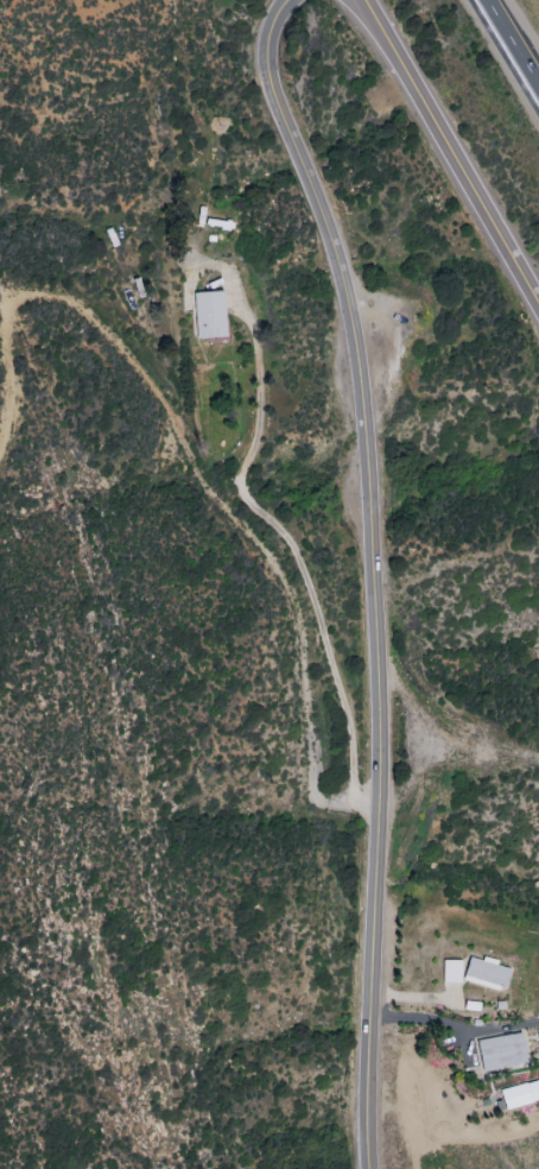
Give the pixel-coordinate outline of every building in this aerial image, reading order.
[(195,339),(225,337),(223,291),(193,292),(195,339)] [(463,978),(504,986),(508,967),(467,959),(463,978)] [(442,982),(460,983),(460,960),(442,960),(442,982)] [(527,1062),(521,1032),(475,1041),(481,1072),(527,1062)] [(499,1090),(504,1109),(538,1100),(538,1080),(499,1090)]
